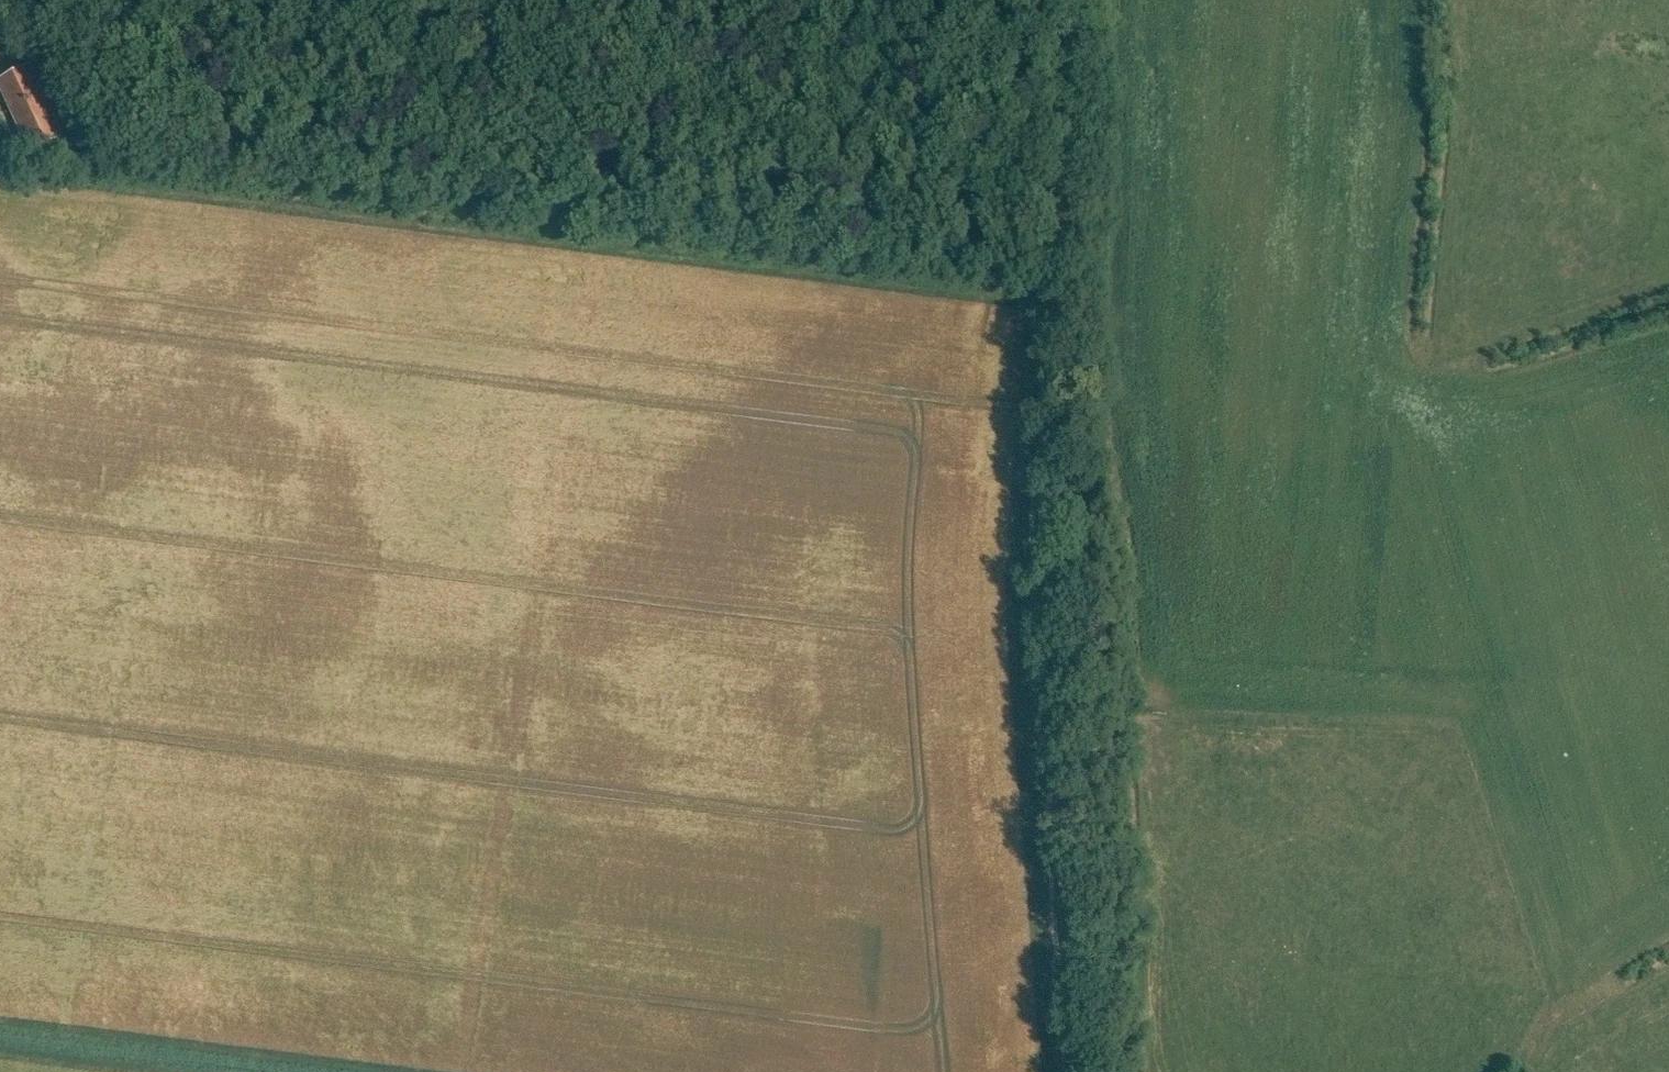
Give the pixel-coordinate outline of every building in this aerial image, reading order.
[(30,69),(1,82),(33,151),(62,138),(30,69)]
